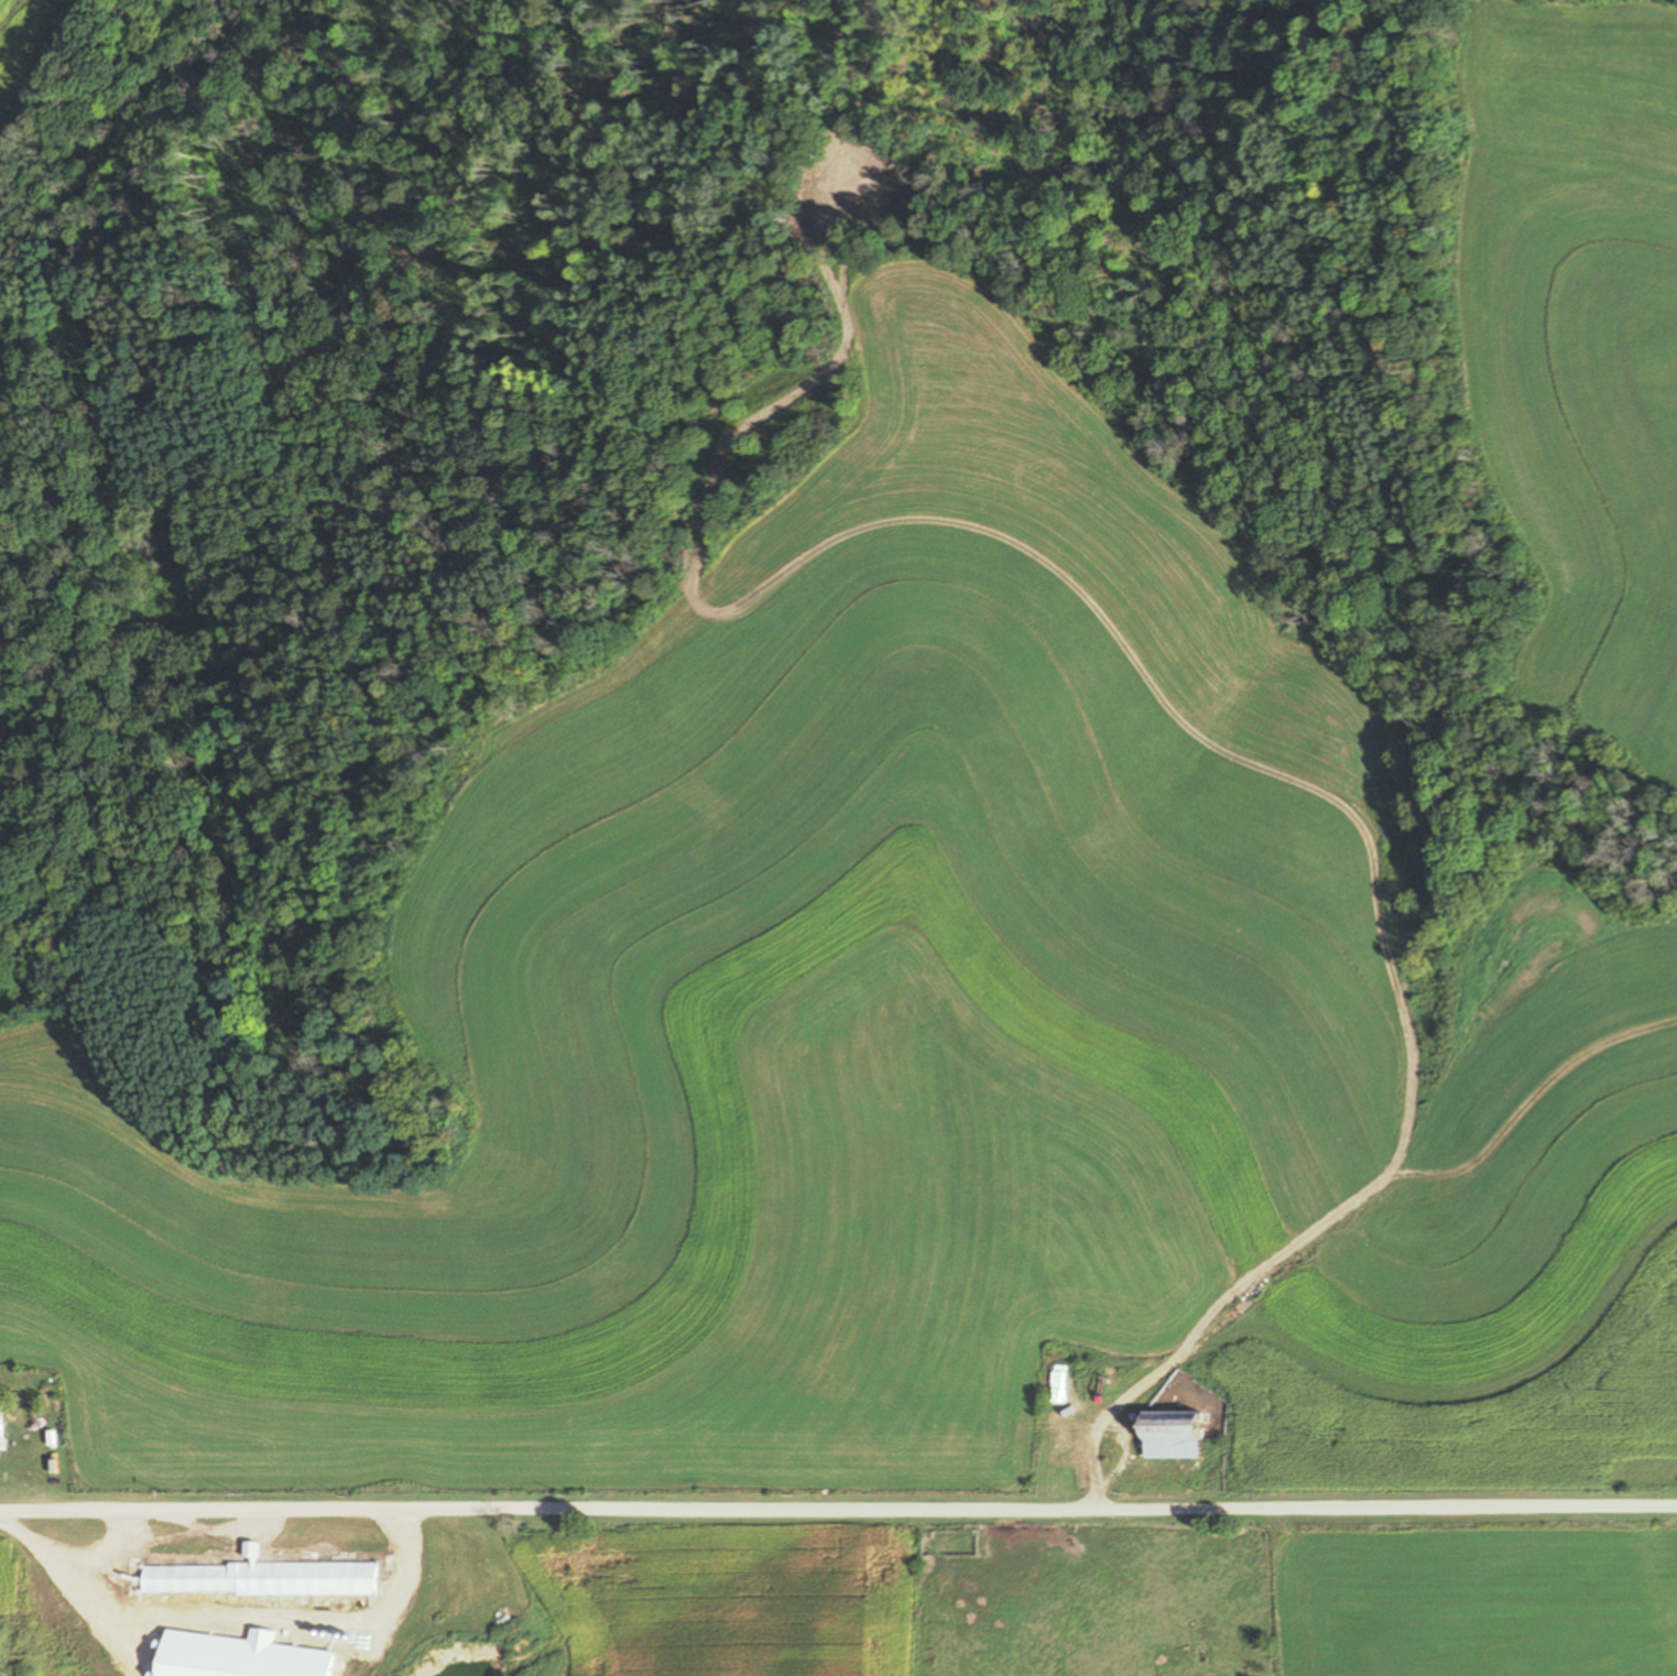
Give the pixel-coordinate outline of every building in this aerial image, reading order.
[(1042,1467),(1080,1472),(1089,1412),(1100,1414),(1104,1385),(1079,1381),(1080,1374),(1055,1371),(1042,1467)] [(1148,1456),(1201,1456),(1201,1416),(1148,1415),(1148,1456)] [(243,1557),(243,1543),(257,1544),(257,1558),(243,1557)] [(377,1599),(237,1599),(237,1593),(145,1593),(145,1569),(229,1569),(229,1564),(377,1564),(377,1599)]
